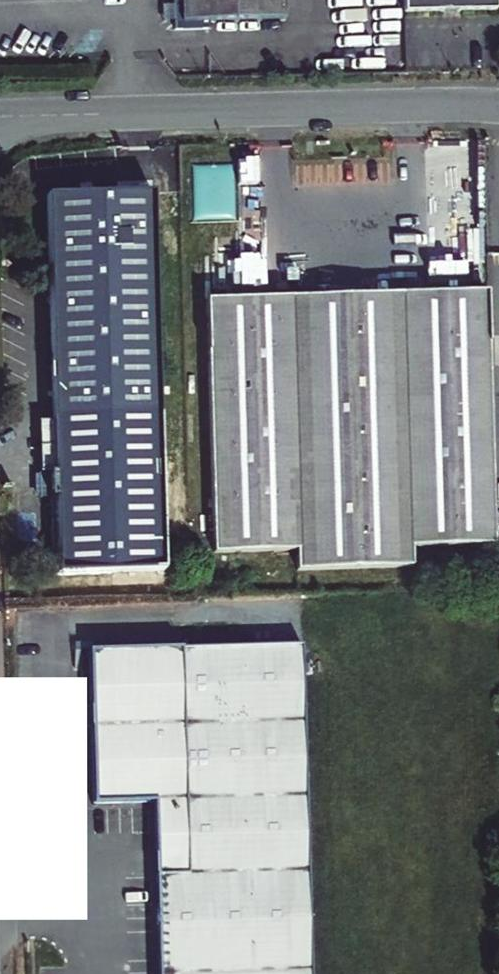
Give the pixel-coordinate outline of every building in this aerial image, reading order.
[(171,5),(171,24),(172,34),(208,33),(208,25),(282,23),(281,0),(171,0),(171,5)] [(400,16),(494,13),(493,0),(399,0),(400,16)] [(171,24),(171,5),(159,5),(160,25),(171,24)] [(52,497),(54,572),(164,569),(155,194),(50,197),(57,473),(52,473),(52,497)] [(410,552),(494,550),(490,408),(487,295),(287,298),(290,467),(293,553),(297,553),(298,575),(410,573),(410,552)] [(290,467),(287,298),(207,299),(213,554),(293,553),(290,467)] [(52,473),(41,473),(41,497),(52,497),(52,473)] [(91,653),(92,710),(81,710),(82,729),(92,729),(94,805),(154,804),(159,973),(312,973),(303,648),(91,653)]
